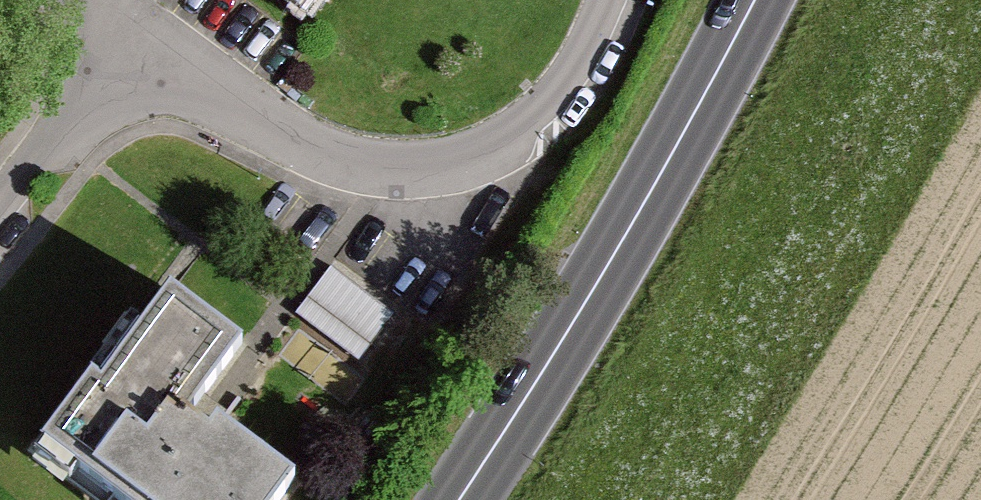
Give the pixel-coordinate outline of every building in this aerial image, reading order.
[(261,17),(275,0),(241,0),(261,17)] [(360,351),(395,308),(336,260),(301,303),(360,351)] [(269,497),(202,447),(191,461),(157,436),(214,360),(149,312),(79,406),(65,395),(13,465),(60,499),(72,483),(95,499),(267,499),(269,497)]
